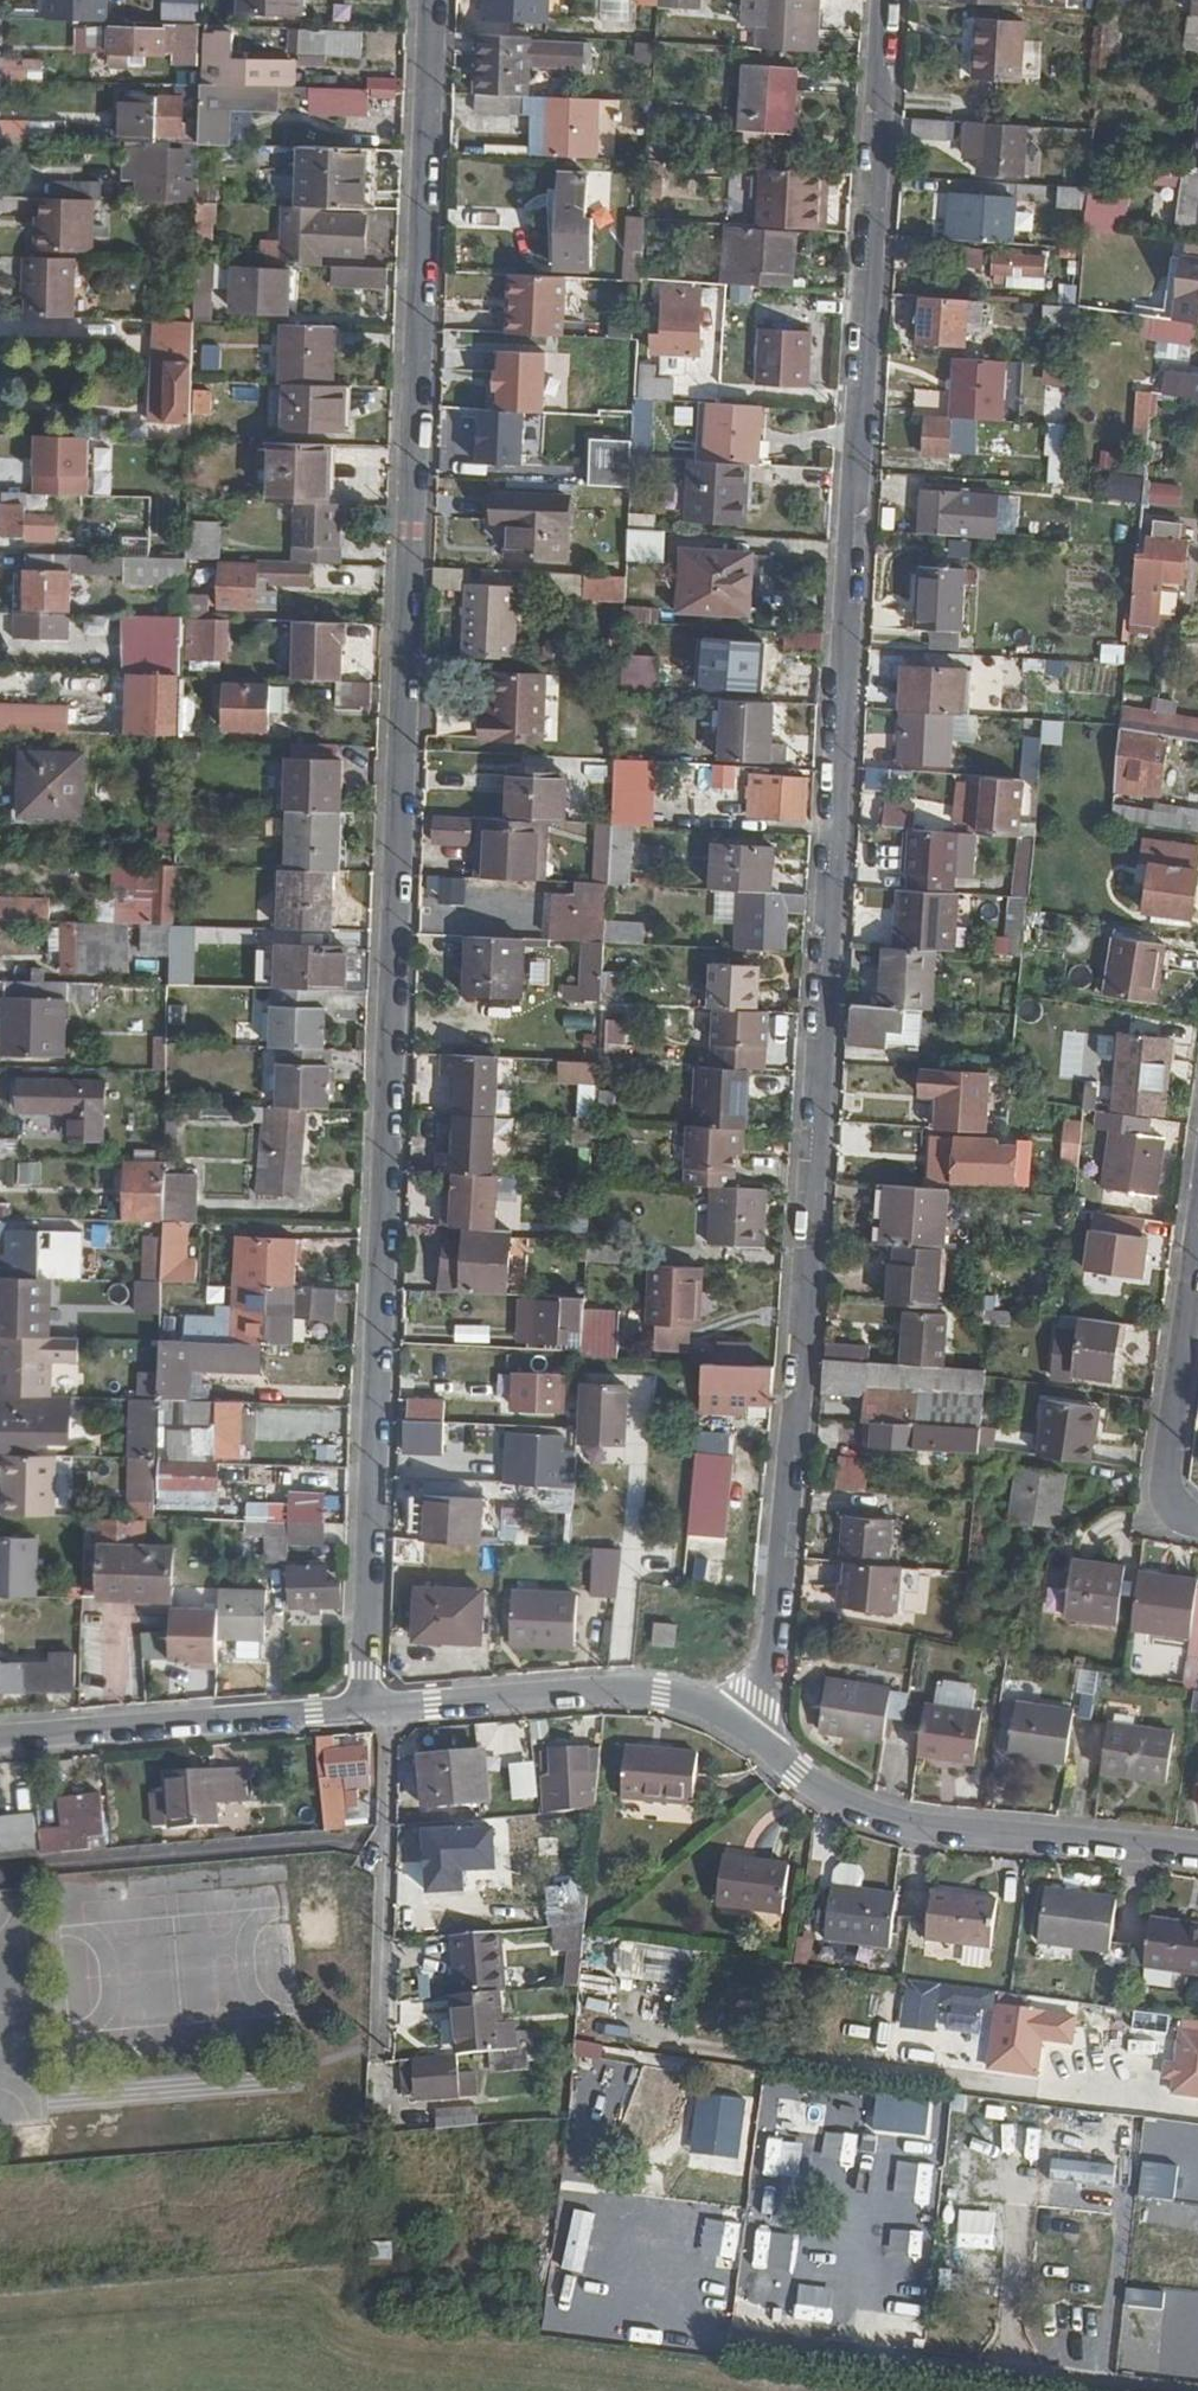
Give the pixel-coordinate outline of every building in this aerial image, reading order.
[(49,18),(102,20),(103,0),(50,0),(49,18)] [(159,17),(197,22),(200,0),(161,0),(159,17)] [(281,0),(213,0),(213,9),(280,12),(281,0)] [(493,10),(548,13),(548,0),(493,0),(493,10)] [(628,0),(597,0),(597,20),(628,20),(628,0)] [(827,0),(772,0),(768,49),(816,52),(820,11),(826,12),(827,0)] [(1065,8),(1092,9),(1092,0),(1065,0),(1065,8)] [(816,52),(823,52),(826,12),(820,11),(816,52)] [(981,21),(976,82),(1021,86),(1026,24),(981,21)] [(1196,22),(1187,21),(1185,39),(1197,40),(1197,22),(1196,22)] [(179,64),(203,64),(204,32),(205,24),(167,22),(160,22),(160,27),(167,27),(168,39),(180,39),(179,64)] [(203,84),(279,86),(280,62),(271,61),(233,59),(234,26),(219,24),(220,32),(204,32),(203,64),(203,84)] [(167,52),(168,39),(167,27),(160,27),(112,26),(110,50),(167,52)] [(271,61),(273,26),(234,26),(233,59),(271,61)] [(340,55),(341,31),(289,29),(288,52),(340,55)] [(527,36),(479,34),(475,92),(510,94),(525,95),(526,65),(580,68),(581,60),(592,60),(593,45),(527,40),(527,36)] [(652,60),(654,42),(641,41),(640,59),(652,60)] [(17,78),(45,78),(46,64),(18,64),(17,78)] [(746,65),(741,130),(791,134),(795,68),(746,65)] [(365,98),(399,100),(399,78),(366,76),(365,98)] [(202,91),(203,84),(182,83),(182,90),(202,91)] [(278,110),(279,86),(203,84),(202,91),(201,144),(202,144),(228,144),(230,109),(278,110)] [(299,88),(300,116),(364,115),(363,87),(299,88)] [(510,94),(475,92),(474,109),(510,112),(510,94)] [(122,113),(120,132),(183,134),(184,96),(122,94),(122,113)] [(530,114),(527,154),(542,155),(545,96),(525,95),(510,94),(510,112),(530,114)] [(545,96),(542,155),(570,157),(594,159),(595,99),(545,96)] [(112,131),(120,132),(122,113),(113,113),(112,131)] [(950,120),(918,119),(918,139),(949,139),(950,120)] [(0,121),(0,137),(31,138),(32,121),(0,121)] [(1028,126),(970,122),(968,155),(982,156),(980,173),(1025,175),(1028,126)] [(0,137),(0,154),(31,155),(31,138),(0,137)] [(171,158),(172,143),(146,142),(145,175),(134,175),(132,201),(199,204),(200,189),(182,188),(183,159),(171,158)] [(201,159),(201,144),(172,143),(171,158),(183,159),(201,159)] [(329,207),(365,208),(367,150),(301,148),(299,206),(329,207)] [(365,208),(378,208),(379,150),(367,150),(365,208)] [(512,215),(554,218),(560,218),(566,218),(570,157),(542,155),(527,154),(522,154),(520,193),(513,192),(512,215)] [(522,154),(516,154),(513,192),(520,193),(522,154)] [(665,199),(667,162),(650,162),(648,199),(665,199)] [(818,230),(821,170),(745,167),(743,196),(762,197),(761,226),(818,230)] [(824,230),(828,170),(821,170),(818,230),(824,230)] [(51,179),(50,196),(97,198),(98,182),(51,179)] [(1090,190),(1059,188),(1057,206),(1087,209),(1090,190)] [(952,197),(950,240),(1010,243),(1013,200),(952,197)] [(94,200),(45,198),(44,219),(44,228),(37,228),(36,251),(92,253),(94,200)] [(215,204),(199,204),(198,221),(214,221),(215,204)] [(288,265),(327,265),(327,254),(366,255),(368,218),(328,217),(329,207),(299,206),(290,206),(288,265)] [(1121,214),(1087,209),(1085,228),(1119,232),(1121,214)] [(620,278),(634,280),(639,217),(625,216),(620,278)] [(551,275),(556,276),(557,269),(560,218),(554,218),(551,275)] [(560,218),(557,269),(593,271),(595,219),(566,218),(560,218)] [(719,283),(787,287),(791,232),(722,227),(719,283)] [(979,273),(984,251),(965,246),(960,269),(979,273)] [(1129,291),(1136,258),(1100,252),(1094,285),(1109,288),(1107,297),(1115,298),(1116,289),(1129,291)] [(995,256),(994,275),(1045,280),(1047,260),(995,256)] [(25,316),(74,317),(76,259),(23,258),(22,276),(27,276),(26,299),(25,316)] [(1142,258),(1136,258),(1129,291),(1135,293),(1142,258)] [(1187,259),(1179,320),(1197,323),(1197,260),(1187,259)] [(195,320),(210,321),(211,273),(212,262),(197,262),(195,320)] [(212,262),(211,273),(223,274),(223,262),(212,262)] [(389,284),(390,268),(337,266),(336,281),(389,284)] [(291,315),(294,271),(237,269),(235,309),(250,310),(251,312),(291,315)] [(560,335),(563,277),(556,276),(551,275),(516,274),(514,309),(508,309),(508,332),(560,335)] [(465,314),(506,317),(507,292),(466,290),(465,314)] [(664,340),(701,342),(702,309),(687,308),(688,292),(664,291),(664,340)] [(687,308),(702,309),(702,293),(688,292),(687,308)] [(967,300),(924,298),(920,342),(964,344),(967,300)] [(990,327),(1034,329),(1035,304),(991,302),(990,327)] [(1052,316),(1078,317),(1079,306),(1053,304),(1052,316)] [(1158,317),(1153,341),(1197,347),(1197,323),(1179,320),(1158,317)] [(167,422),(191,423),(193,381),(195,320),(163,320),(162,338),(169,338),(167,422)] [(343,348),(344,325),(286,323),(284,384),(287,384),(334,385),(334,347),(343,348)] [(807,388),(809,330),(754,328),(752,386),(807,388)] [(700,354),(701,342),(664,340),(663,352),(670,353),(693,353),(700,354)] [(204,345),(204,367),(221,367),(221,345),(204,345)] [(692,375),(693,353),(670,353),(669,374),(692,375)] [(913,392),(912,415),(926,416),(977,419),(1000,420),(1003,360),(952,358),(951,394),(913,392)] [(1004,362),(1002,416),(1017,416),(1019,362),(1004,362)] [(636,398),(672,400),(673,377),(655,376),(656,363),(638,363),(636,398)] [(1197,399),(1197,376),(1171,372),(1168,395),(1197,399)] [(351,429),(353,387),(334,385),(287,384),(285,427),(351,429)] [(522,392),(470,389),(468,414),(521,417),(522,392)] [(1136,426),(1148,427),(1151,394),(1151,392),(1139,392),(1136,426)] [(757,467),(762,406),(712,403),(707,464),(745,467),(757,467)] [(692,425),(691,406),(672,407),(672,426),(692,425)] [(648,412),(635,412),(633,458),(651,459),(653,423),(648,423),(648,412)] [(977,419),(926,416),(924,456),(948,457),(948,454),(974,455),(977,419)] [(1040,454),(1044,455),(1065,455),(1068,425),(1042,423),(1040,454)] [(27,436),(25,495),(83,497),(84,438),(27,436)] [(625,488),(626,440),(585,439),(584,486),(625,488)] [(328,503),(330,445),(269,442),(266,502),(298,503),(328,503)] [(1042,484),(1062,485),(1065,462),(1065,455),(1044,455),(1042,484)] [(742,523),(745,467),(707,464),(690,464),(688,520),(742,523)] [(1104,499),(1137,502),(1138,483),(1106,481),(1104,499)] [(1150,482),(1146,503),(1178,508),(1182,487),(1150,482)] [(921,492),(918,535),(991,539),(994,497),(921,492)] [(495,520),(496,496),(486,495),(484,519),(495,520)] [(568,500),(496,496),(495,520),(484,519),(484,538),(501,538),(500,556),(565,560),(568,500)] [(315,563),(341,564),(342,504),(328,503),(298,503),(296,563),(315,563)] [(27,547),(28,537),(50,537),(50,516),(29,516),(29,507),(3,505),(3,540),(8,541),(9,546),(27,547)] [(1136,558),(1130,619),(1150,620),(1154,587),(1183,591),(1189,543),(1181,543),(1183,523),(1154,521),(1152,538),(1148,538),(1146,560),(1136,558)] [(628,531),(626,557),(659,558),(661,533),(628,531)] [(119,538),(120,553),(145,552),(145,537),(119,538)] [(687,551),(684,609),(748,613),(752,554),(687,551)] [(17,572),(15,614),(72,615),(74,556),(28,553),(28,572),(17,572)] [(158,585),(159,559),(96,556),(90,556),(90,574),(108,575),(115,583),(158,585)] [(203,585),(203,559),(187,559),(186,585),(203,585)] [(221,565),(221,607),(258,608),(258,605),(273,605),(273,585),(314,586),(315,563),(296,563),(259,562),(259,566),(221,565)] [(919,569),(915,630),(955,632),(959,571),(919,569)] [(621,603),(622,577),(580,575),(579,601),(621,603)] [(466,656),(516,659),(520,587),(470,583),(466,656)] [(185,618),(201,618),(201,597),(185,598),(185,618)] [(624,608),(623,623),(660,624),(661,611),(624,608)] [(152,633),(184,634),(185,618),(152,617),(152,633)] [(348,644),(349,623),(295,621),(294,680),(340,681),(342,644),(348,644)] [(54,622),(53,643),(79,643),(80,623),(54,622)] [(225,657),(227,624),(191,623),(191,657),(225,657)] [(158,675),(180,677),(183,646),(160,644),(158,675)] [(1097,663),(1123,664),(1123,646),(1098,645),(1097,663)] [(656,692),(658,658),(623,656),(621,691),(656,692)] [(906,662),(903,709),(962,713),(965,665),(906,662)] [(481,736),(542,738),(545,673),(491,670),(490,695),(499,695),(498,715),(489,714),(482,714),(481,736)] [(545,673),(542,738),(562,739),(566,675),(545,673)] [(141,734),(175,735),(180,677),(158,675),(144,674),(144,678),(141,734)] [(127,734),(141,734),(144,678),(130,678),(128,726),(120,725),(119,734),(127,734)] [(372,703),(372,682),(340,681),(340,702),(372,703)] [(773,703),(816,706),(818,686),(726,681),(724,693),(712,693),(712,700),(724,700),(773,703)] [(269,729),(270,713),(271,686),(227,685),(225,728),(269,729)] [(271,686),(270,713),(288,713),(288,686),(271,686)] [(490,695),(489,714),(498,715),(499,695),(490,695)] [(181,735),(191,735),(192,698),(182,698),(181,735)] [(1120,723),(1119,727),(1165,734),(1197,740),(1197,720),(1178,717),(1180,701),(1160,699),(1158,718),(1121,714),(1120,723)] [(724,700),(720,759),(783,763),(785,740),(771,740),(773,703),(724,700)] [(67,733),(68,707),(0,705),(0,731),(67,733)] [(903,713),(899,761),(949,765),(952,717),(903,713)] [(1165,734),(1119,727),(1115,775),(1140,778),(1139,790),(1160,794),(1169,740),(1165,734)] [(1023,753),(1022,776),(1028,777),(1038,778),(1041,738),(1030,738),(1029,753),(1023,753)] [(862,751),(861,766),(892,768),(893,753),(862,751)] [(292,809),(342,811),(344,757),(290,756),(289,809),(292,809)] [(23,765),(22,827),(83,829),(86,766),(23,765)] [(861,788),(884,787),(884,768),(861,768),(861,788)] [(535,820),(544,821),(560,821),(564,774),(508,773),(505,818),(535,820)] [(1022,776),(989,775),(988,784),(976,783),(974,825),(985,826),(984,835),(1022,838),(1028,777),(1022,776)] [(752,778),(750,820),(804,822),(807,781),(752,778)] [(1111,817),(1112,806),(1114,792),(1101,791),(1097,815),(1111,817)] [(1197,830),(1197,811),(1178,808),(1177,811),(1118,801),(1118,807),(1112,806),(1111,817),(1197,830)] [(883,808),(882,827),(912,829),(913,810),(883,808)] [(335,871),(339,871),(342,811),(292,809),(288,870),(335,871)] [(484,877),(532,879),(535,820),(505,818),(432,814),(431,840),(469,842),(470,834),(476,835),(487,835),(484,877)] [(532,879),(541,879),(544,821),(535,820),(532,879)] [(597,839),(611,840),(612,823),(597,822),(597,839)] [(159,853),(177,855),(178,823),(168,823),(160,823),(159,853)] [(611,840),(608,883),(630,884),(631,880),(650,881),(653,850),(632,848),(634,825),(612,823),(611,840)] [(916,873),(915,891),(941,893),(956,895),(956,894),(962,833),(916,830),(912,873),(916,873)] [(1032,838),(1027,900),(1025,914),(1043,916),(1044,904),(1048,904),(1053,833),(1033,830),(1032,838)] [(476,835),(474,876),(484,877),(487,835),(476,835)] [(595,882),(608,883),(611,840),(597,839),(594,882),(595,882)] [(1141,913),(1189,920),(1197,870),(1197,849),(1153,842),(1141,913)] [(712,889),(754,891),(772,892),(774,847),(714,843),(712,889)] [(175,925),(176,867),(124,866),(123,891),(140,891),(153,892),(152,925),(175,925)] [(280,928),(332,930),(335,871),(288,870),(283,870),(280,928)] [(423,876),(422,904),(461,906),(463,878),(423,876)] [(595,909),(606,909),(608,883),(595,882),(595,909)] [(899,890),(894,949),(936,951),(941,893),(915,891),(899,890)] [(140,924),(152,925),(153,892),(140,891),(140,924)] [(735,920),(734,950),(748,951),(749,947),(786,949),(788,909),(805,910),(805,894),(772,892),(754,891),(753,921),(735,920)] [(554,892),(552,925),(573,926),(575,893),(554,892)] [(33,921),(33,907),(0,905),(0,920),(33,921)] [(1025,914),(1024,925),(1042,926),(1043,916),(1025,914)] [(132,974),(134,924),(80,923),(76,973),(132,974)] [(606,923),(605,943),(644,945),(645,925),(606,923)] [(226,948),(226,926),(175,925),(174,947),(226,948)] [(987,953),(1009,955),(1011,937),(989,935),(987,953)] [(467,995),(523,999),(525,939),(475,937),(473,965),(469,965),(467,995)] [(1169,947),(1118,938),(1108,995),(1159,1004),(1169,947)] [(580,1001),(601,1002),(605,943),(583,942),(580,1001)] [(328,989),(347,989),(349,948),(282,947),(280,988),(328,989)] [(892,949),(889,1008),(940,1010),(942,951),(936,951),(894,949),(892,949)] [(532,959),(531,982),(548,982),(548,960),(532,959)] [(4,982),(53,983),(53,969),(36,969),(36,961),(6,961),(4,982)] [(713,961),(710,1008),(715,1008),(769,1011),(771,987),(761,985),(762,964),(713,961)] [(65,983),(53,983),(4,982),(0,981),(0,1001),(4,1001),(4,1020),(13,1020),(11,1055),(62,1056),(65,983)] [(282,1048),(331,1048),(331,1047),(326,1046),(328,989),(280,988),(277,988),(274,1044),(282,1044),(282,1048)] [(180,1046),(226,1047),(227,1039),(219,1039),(220,1016),(205,1016),(206,993),(181,992),(180,1046)] [(712,1068),(748,1070),(764,1070),(765,1047),(767,1047),(769,1011),(715,1008),(712,1068)] [(909,1032),(910,1011),(852,1008),(850,1043),(887,1044),(888,1031),(909,1032)] [(621,1048),(623,1020),(605,1019),(603,1047),(621,1048)] [(13,1020),(4,1020),(2,1055),(11,1055),(13,1020)] [(1115,1110),(1164,1117),(1174,1041),(1123,1035),(1115,1110)] [(226,1068),(226,1047),(180,1046),(178,1092),(233,1094),(234,1068),(226,1068)] [(304,1104),(329,1105),(330,1079),(330,1066),(331,1048),(282,1048),(280,1104),(304,1104)] [(457,1114),(493,1115),(496,1056),(445,1053),(441,1071),(458,1073),(457,1114)] [(553,1083),(592,1084),(592,1063),(553,1062),(553,1083)] [(694,1127),(744,1130),(748,1070),(712,1068),(698,1067),(694,1127)] [(69,1111),(69,1140),(103,1140),(104,1080),(21,1078),(20,1110),(69,1111)] [(951,1081),(949,1110),(987,1112),(987,1094),(973,1094),(974,1082),(951,1081)] [(587,1117),(589,1085),(575,1084),(573,1117),(587,1117)] [(298,1195),(304,1104),(280,1104),(267,1104),(265,1131),(275,1131),(273,1151),(272,1174),(260,1173),(258,1192),(298,1195)] [(440,1153),(438,1172),(456,1174),(490,1175),(493,1115),(457,1114),(456,1151),(440,1153)] [(1157,1122),(1123,1116),(1109,1189),(1158,1200),(1169,1142),(1153,1140),(1157,1122)] [(1062,1119),(1060,1140),(1078,1142),(1080,1120),(1062,1119)] [(694,1127),(691,1127),(688,1170),(686,1185),(716,1187),(734,1188),(735,1172),(736,1151),(742,1151),(744,1130),(694,1127)] [(263,1150),(273,1151),(275,1131),(265,1131),(263,1150)] [(958,1137),(955,1184),(996,1187),(998,1139),(958,1137)] [(38,1188),(40,1163),(14,1161),(13,1186),(38,1188)] [(166,1220),(168,1171),(168,1162),(127,1162),(124,1219),(166,1220)] [(180,1221),(198,1221),(199,1171),(168,1171),(166,1220),(180,1221)] [(442,1226),(465,1228),(495,1229),(499,1175),(490,1175),(456,1174),(453,1198),(453,1209),(443,1209),(442,1226)] [(588,1205),(589,1181),(572,1180),(571,1204),(588,1205)] [(885,1243),(896,1244),(944,1247),(947,1189),(890,1185),(885,1243)] [(734,1188),(716,1187),(712,1245),(762,1248),(766,1189),(734,1188)] [(444,1197),(443,1209),(453,1209),(453,1198),(444,1197)] [(1088,1231),(1142,1234),(1142,1219),(1089,1216),(1088,1231)] [(178,1280),(180,1221),(166,1220),(166,1233),(164,1280),(178,1280)] [(445,1240),(441,1290),(507,1293),(510,1239),(510,1231),(495,1229),(465,1228),(464,1241),(445,1240)] [(32,1267),(33,1230),(0,1229),(0,1266),(32,1267)] [(44,1230),(42,1265),(81,1267),(83,1231),(44,1230)] [(148,1279),(164,1280),(166,1233),(149,1232),(148,1279)] [(1155,1274),(1140,1273),(1143,1237),(1080,1232),(1075,1290),(1153,1297),(1155,1274)] [(235,1283),(294,1286),(297,1239),(239,1236),(235,1283)] [(587,1242),(586,1263),(619,1264),(621,1243),(587,1242)] [(887,1304),(942,1308),(944,1247),(896,1244),(894,1262),(890,1262),(887,1304)] [(650,1323),(659,1323),(694,1325),(700,1325),(704,1268),(652,1266),(650,1323)] [(2,1337),(46,1338),(48,1277),(0,1276),(0,1337),(2,1337)] [(140,1311),(163,1312),(164,1280),(148,1279),(141,1278),(140,1311)] [(263,1342),(292,1342),(293,1315),(317,1315),(318,1314),(328,1313),(331,1300),(333,1287),(294,1286),(235,1283),(234,1304),(219,1304),(215,1341),(263,1342)] [(355,1300),(355,1288),(333,1287),(331,1300),(355,1300)] [(560,1329),(581,1331),(583,1310),(583,1298),(560,1296),(559,1302),(537,1301),(534,1343),(558,1344),(560,1329)] [(616,1354),(617,1347),(619,1312),(583,1310),(581,1331),(581,1345),(581,1352),(581,1356),(616,1358),(616,1354)] [(905,1311),(902,1365),(940,1368),(944,1313),(905,1311)] [(1124,1350),(1128,1325),(1062,1317),(1055,1380),(1076,1382),(1076,1378),(1114,1383),(1118,1349),(1124,1350)] [(657,1349),(694,1352),(694,1325),(659,1323),(657,1349)] [(2,1337),(2,1396),(39,1397),(52,1397),(53,1356),(54,1338),(46,1338),(2,1337)] [(78,1356),(79,1339),(54,1338),(53,1356),(78,1356)] [(165,1399),(215,1401),(216,1368),(263,1369),(263,1342),(215,1341),(162,1340),(160,1399),(165,1399)] [(719,1344),(719,1353),(752,1355),(753,1345),(719,1344)] [(824,1347),(823,1361),(867,1364),(868,1349),(824,1347)] [(719,1353),(718,1363),(752,1365),(752,1355),(719,1353)] [(580,1372),(581,1356),(532,1354),(532,1363),(543,1363),(543,1370),(580,1372)] [(866,1397),(865,1423),(981,1429),(986,1377),(987,1370),(940,1368),(902,1365),(867,1364),(823,1361),(822,1394),(866,1397)] [(718,1363),(703,1362),(701,1388),(699,1410),(746,1414),(746,1404),(773,1406),(774,1394),(776,1366),(752,1365),(718,1363)] [(519,1376),(517,1407),(561,1410),(564,1379),(519,1376)] [(625,1441),(627,1385),(586,1383),(583,1426),(601,1427),(602,1441),(625,1441)] [(39,1397),(2,1396),(1,1448),(37,1448),(39,1397)] [(142,1457),(158,1458),(160,1399),(77,1398),(76,1422),(109,1422),(110,1412),(144,1413),(142,1457)] [(221,1424),(222,1401),(215,1401),(165,1399),(164,1424),(221,1424)] [(408,1419),(445,1421),(445,1400),(409,1399),(408,1419)] [(1040,1457),(1098,1464),(1101,1446),(1093,1444),(1098,1411),(1047,1405),(1040,1457)] [(1105,1412),(1098,1411),(1093,1444),(1101,1446),(1105,1412)] [(561,1416),(560,1427),(578,1429),(579,1417),(561,1416)] [(406,1419),(404,1452),(443,1453),(445,1421),(408,1419),(406,1419)] [(981,1429),(865,1423),(864,1431),(867,1433),(867,1447),(979,1456),(980,1448),(981,1429)] [(218,1489),(221,1424),(164,1424),(160,1506),(169,1506),(170,1489),(218,1489)] [(1029,1435),(981,1429),(980,1448),(1015,1453),(1026,1454),(1029,1435)] [(523,1434),(522,1459),(536,1460),(537,1436),(523,1434)] [(520,1483),(527,1483),(575,1487),(576,1478),(576,1472),(577,1454),(577,1452),(564,1451),(564,1437),(537,1436),(536,1460),(522,1459),(520,1483)] [(979,1456),(977,1471),(1013,1475),(1015,1453),(980,1448),(979,1456)] [(695,1453),(688,1537),(721,1539),(728,1456),(695,1453)] [(577,1454),(576,1472),(576,1478),(597,1480),(597,1455),(577,1454)] [(5,1455),(3,1515),(56,1516),(56,1455),(5,1455)] [(840,1489),(872,1492),(874,1463),(842,1462),(840,1489)] [(1063,1529),(1071,1476),(1019,1469),(1010,1522),(1063,1529)] [(127,1495),(151,1495),(152,1481),(128,1481),(127,1495)] [(217,1507),(218,1489),(170,1489),(169,1506),(217,1507)] [(424,1539),(500,1542),(518,1543),(519,1531),(484,1529),(486,1495),(427,1493),(424,1539)] [(848,1516),(845,1562),(851,1563),(890,1565),(894,1520),(848,1516)] [(86,1517),(83,1597),(101,1598),(104,1546),(95,1546),(95,1521),(95,1517),(86,1517)] [(273,1558),(289,1557),(290,1545),(290,1520),(254,1520),(254,1536),(274,1537),(273,1558)] [(290,1520),(290,1545),(331,1545),(332,1521),(290,1520)] [(890,1565),(898,1566),(902,1521),(894,1520),(890,1565)] [(101,1598),(111,1598),(174,1599),(176,1549),(145,1547),(146,1521),(95,1521),(95,1546),(104,1546),(101,1598)] [(594,1595),(618,1598),(620,1580),(624,1550),(598,1548),(594,1595)] [(30,1599),(31,1556),(0,1555),(0,1599),(30,1599)] [(1068,1562),(1060,1613),(1116,1622),(1124,1571),(1068,1562)] [(905,1610),(908,1567),(898,1566),(890,1565),(851,1563),(848,1606),(905,1610)] [(293,1566),(293,1606),(345,1606),(344,1583),(331,1582),(330,1566),(293,1566)] [(1196,1599),(1197,1589),(1139,1579),(1131,1640),(1189,1650),(1196,1599)] [(221,1610),(221,1638),(270,1640),(272,1588),(222,1586),(221,1610)] [(417,1638),(483,1639),(485,1589),(420,1587),(417,1638)] [(514,1592),(512,1642),(578,1645),(580,1594),(514,1592)] [(1196,1599),(1189,1650),(1197,1651),(1197,1599),(1196,1599)] [(201,1667),(220,1667),(221,1638),(221,1610),(174,1609),(173,1659),(195,1660),(201,1660),(201,1667)] [(662,1624),(660,1644),(678,1647),(681,1626),(662,1624)] [(1189,1650),(1187,1668),(1197,1670),(1197,1651),(1189,1650)] [(4,1689),(55,1690),(56,1663),(0,1662),(0,1689),(4,1689)] [(76,1663),(56,1663),(55,1690),(76,1691),(76,1663)] [(831,1685),(824,1729),(889,1738),(895,1693),(831,1685)] [(1018,1706),(1012,1754),(1068,1763),(1076,1713),(1018,1706)] [(1113,1706),(1104,1767),(1170,1776),(1178,1714),(1113,1706)] [(921,1757),(978,1764),(985,1715),(928,1707),(921,1757)] [(318,1756),(325,1756),(324,1737),(317,1737),(318,1756)] [(630,1748),(625,1796),(696,1803),(701,1754),(630,1748)] [(599,1795),(600,1787),(591,1787),(588,1751),(553,1754),(557,1798),(599,1795)] [(323,1831),(340,1830),(335,1777),(368,1776),(366,1753),(325,1756),(318,1756),(323,1831)] [(483,1753),(465,1754),(466,1806),(489,1804),(483,1753)] [(466,1806),(465,1754),(447,1756),(447,1762),(421,1764),(423,1796),(437,1795),(438,1808),(466,1806)] [(251,1801),(247,1761),(167,1767),(168,1787),(152,1788),(155,1821),(171,1820),(171,1822),(218,1818),(218,1805),(251,1801)] [(505,1765),(509,1802),(535,1799),(530,1762),(505,1765)] [(53,1846),(53,1853),(85,1850),(84,1839),(108,1836),(106,1813),(101,1814),(100,1795),(73,1797),(76,1832),(63,1833),(64,1845),(53,1846)] [(437,1795),(423,1796),(423,1810),(438,1808),(437,1795)] [(0,1816),(0,1854),(33,1853),(31,1815),(0,1816)] [(425,1833),(430,1893),(465,1890),(460,1830),(425,1833)] [(53,1834),(53,1846),(64,1845),(63,1833),(53,1834)] [(85,1850),(108,1848),(108,1836),(84,1839),(85,1850)] [(785,1912),(792,1865),(726,1856),(719,1903),(785,1912)] [(898,1898),(832,1888),(823,1955),(889,1964),(898,1898)] [(553,1929),(586,1927),(589,1893),(550,1889),(545,1929),(553,1929)] [(927,1940),(997,1950),(1005,1902),(935,1892),(927,1940)] [(1050,1892),(1043,1942),(1114,1952),(1121,1901),(1050,1892)] [(1197,1994),(1197,1927),(1155,1920),(1145,1986),(1197,1994)] [(554,1953),(584,1951),(586,1933),(586,1927),(553,1929),(554,1953)] [(454,1936),(458,1997),(500,1994),(505,1993),(501,1933),(454,1936)] [(681,1988),(687,1953),(618,1941),(612,1977),(681,1988)] [(426,1976),(399,1979),(403,2025),(431,2022),(426,1976)] [(578,1977),(576,1990),(606,1993),(607,1979),(578,1977)] [(898,2030),(935,2032),(937,2008),(991,2011),(992,1987),(901,1982),(898,2030)] [(491,2051),(518,2049),(518,2028),(503,2028),(500,1994),(458,1997),(462,2053),(491,2051)] [(1038,2043),(1070,2046),(1073,2014),(988,2007),(983,2072),(1035,2076),(1038,2043)] [(1172,2029),(1170,2066),(1166,2066),(1165,2097),(1197,2099),(1197,2030),(1172,2029)] [(574,2045),(573,2055),(578,2055),(578,2069),(594,2070),(595,2046),(574,2045)] [(553,2058),(551,2046),(518,2049),(491,2051),(493,2070),(530,2068),(529,2059),(553,2058)] [(459,2054),(414,2057),(415,2079),(408,2080),(409,2096),(418,2096),(419,2100),(472,2097),(470,2075),(459,2076),(459,2054)] [(434,2111),(435,2131),(474,2127),(473,2108),(434,2111)] [(884,2135),(886,2118),(865,2115),(862,2132),(884,2135)] [(928,2121),(927,2153),(940,2153),(941,2122),(928,2121)] [(1130,2179),(1131,2155),(1075,2153),(1074,2176),(1130,2179)] [(630,2238),(632,2199),(570,2196),(568,2235),(630,2238)] [(974,2245),(976,2210),(941,2208),(939,2243),(974,2245)] [(1137,2229),(1135,2265),(1168,2266),(1169,2230),(1137,2229)] [(390,2262),(389,2242),(367,2243),(368,2263),(390,2262)] [(1155,2326),(1157,2289),(1139,2288),(1137,2325),(1155,2326)]
